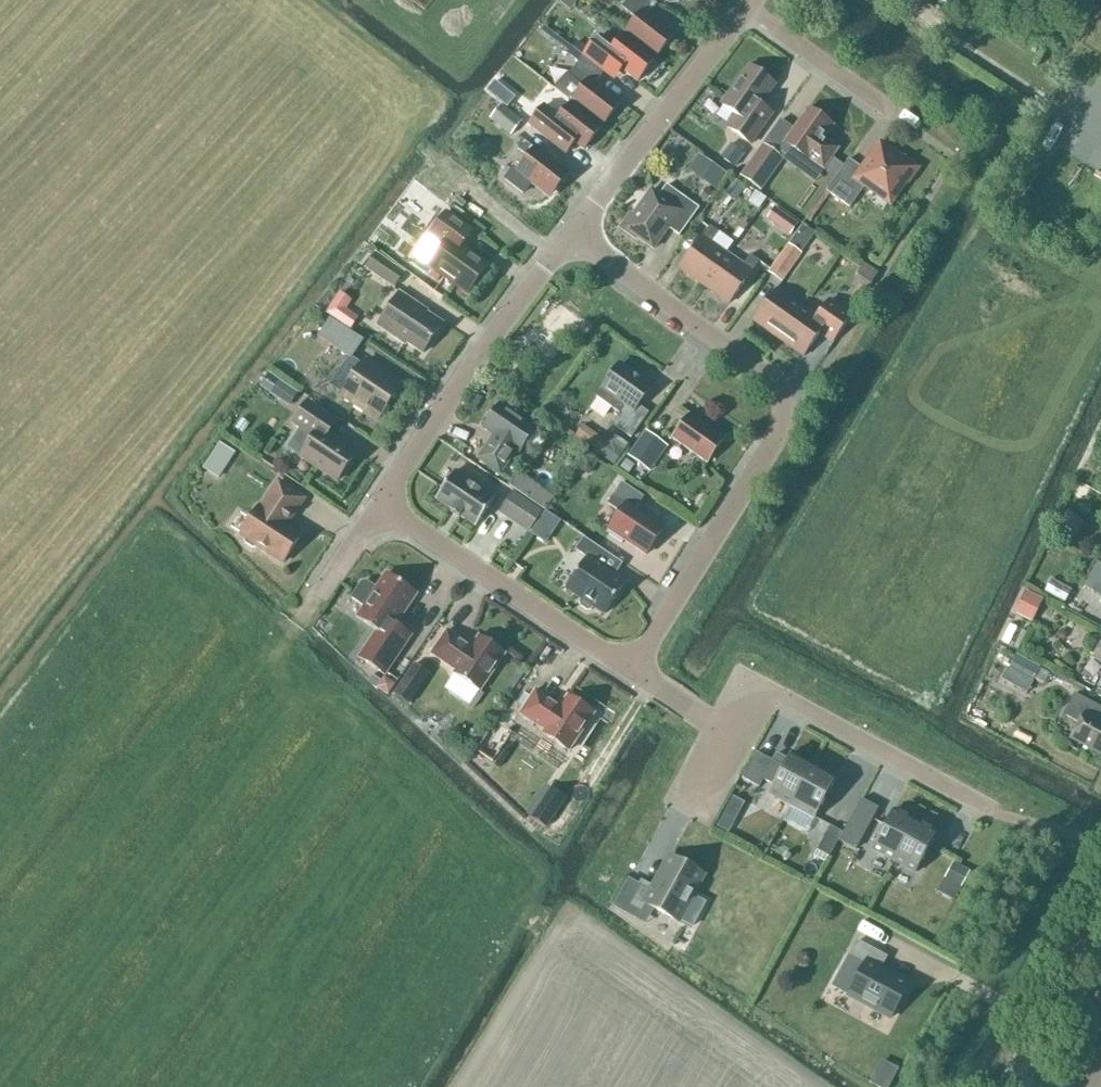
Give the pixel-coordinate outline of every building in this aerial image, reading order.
[(654,57),(656,57),(673,34),(648,15),(657,4),(652,0),(626,0),(621,7),(636,19),(624,34),(625,34),(654,57)] [(655,58),(654,57),(625,34),(624,34),(612,49),(597,37),(583,56),(603,72),(611,61),(637,81),(655,58)] [(595,83),(603,72),(583,56),(556,90),(571,103),(601,126),(602,126),(620,103),(595,83)] [(751,144),(772,114),(758,104),(773,83),(750,67),(722,105),(735,115),(727,127),(751,144)] [(491,83),(485,90),(493,96),(499,89),(491,83)] [(601,127),(601,126),(571,103),(570,103),(559,117),(544,105),(529,125),(565,153),(573,142),(583,150),(601,127)] [(511,136),(521,122),(501,106),(490,119),(511,136)] [(823,170),(838,148),(824,138),(833,126),(808,108),(784,142),(776,153),(762,144),(739,176),(761,191),(784,159),(790,163),(798,153),(808,160),(809,159),(823,170)] [(534,148),(523,140),(517,148),(528,157),(517,171),(513,168),(504,179),(522,193),(531,182),(548,195),(565,172),(535,148),(534,148)] [(902,159),(879,143),(861,168),(848,159),(826,191),(849,207),(864,186),(890,204),(906,181),(908,183),(919,168),(904,157),(902,159)] [(735,168),(745,154),(730,144),(720,158),(735,168)] [(715,166),(704,183),(717,191),(728,175),(715,166)] [(746,188),(732,178),(722,193),(736,202),(746,188)] [(698,208),(666,185),(659,195),(651,190),(633,215),(630,213),(619,228),(635,239),(636,237),(653,249),(668,228),(679,236),(698,208)] [(777,204),(766,216),(787,235),(798,223),(777,204)] [(442,246),(427,266),(467,294),(488,266),(461,246),(472,231),(446,212),(428,236),(442,246)] [(803,223),(790,240),(802,249),(815,232),(803,223)] [(704,286),(726,254),(711,243),(719,232),(709,226),(679,268),(704,286)] [(801,248),(792,242),(789,245),(788,244),(768,273),(782,282),(802,254),(799,251),(801,248)] [(726,254),(704,286),(729,303),(759,261),(750,255),(742,266),(726,254)] [(393,287),(403,273),(375,255),(366,269),(393,287)] [(848,264),(845,269),(851,272),(854,268),(848,264)] [(778,338),(801,307),(776,290),(754,321),(778,338)] [(326,313),(350,330),(358,318),(346,310),(352,301),(340,293),(326,313)] [(422,354),(442,323),(417,307),(418,305),(399,293),(377,326),(404,345),(405,343),(422,354)] [(816,318),(801,307),(778,338),(803,356),(820,333),(832,341),(851,316),(829,300),(816,318)] [(331,318),(318,337),(335,348),(347,330),(331,318)] [(350,357),(330,388),(342,396),(378,420),(401,385),(364,361),(362,365),(350,357)] [(619,364),(602,388),(595,397),(619,413),(611,424),(630,438),(648,413),(638,405),(650,387),(619,364)] [(268,369),(258,387),(292,405),(302,388),(268,369)] [(300,428),(288,448),(300,456),(337,481),(356,453),(330,436),(338,423),(329,418),(307,403),(293,423),(300,428)] [(519,453),(536,428),(500,404),(483,429),(493,435),(477,459),(500,474),(515,450),(519,453)] [(706,464),(724,439),(689,414),(671,439),(706,464)] [(550,437),(536,428),(527,442),(540,451),(550,437)] [(643,468),(662,441),(646,430),(627,457),(643,468)] [(610,442),(600,456),(616,466),(625,452),(610,442)] [(219,479),(235,453),(219,443),(203,469),(219,479)] [(476,527),(495,498),(455,471),(435,500),(451,511),(450,512),(459,518),(460,517),(476,527)] [(554,498),(518,473),(509,486),(545,511),(554,498)] [(286,525),(303,499),(278,483),(261,509),(259,507),(241,535),(246,539),(244,542),(254,549),(256,545),(283,563),(301,536),(286,525)] [(646,555),(664,528),(635,509),(643,498),(621,484),(605,507),(615,514),(616,519),(607,533),(622,543),(624,540),(646,555)] [(529,533),(543,512),(513,492),(499,513),(529,533)] [(604,614),(626,583),(614,575),(622,564),(584,538),(576,550),(587,557),(566,588),(582,599),(580,602),(580,606),(587,611),(591,610),(594,607),(604,614)] [(1096,562),(1083,587),(1100,597),(1100,565),(1096,562)] [(351,598),(364,607),(357,617),(377,631),(359,658),(385,676),(411,636),(396,626),(417,595),(386,574),(376,589),(366,582),(362,583),(351,598)] [(1067,600),(1072,587),(1051,579),(1046,591),(1067,600)] [(1027,591),(1015,614),(1032,623),(1044,600),(1027,591)] [(471,647),(447,631),(431,654),(456,671),(454,674),(480,692),(505,654),(479,636),(471,647)] [(1092,659),(1100,664),(1100,642),(1092,659)] [(1040,667),(1017,655),(1008,671),(1031,684),(1040,667)] [(410,705),(430,674),(414,663),(394,694),(410,705)] [(395,685),(384,677),(377,687),(376,689),(388,697),(395,685)] [(559,708),(553,704),(554,702),(536,690),(520,714),(544,730),(542,733),(569,751),(594,714),(568,696),(559,708)] [(1092,717),(1098,706),(1074,694),(1063,715),(1079,723),(1071,738),(1100,754),(1100,722),(1092,717)] [(494,721),(474,751),(492,764),(512,733),(494,721)] [(774,786),(769,793),(792,806),(813,767),(790,755),(788,760),(777,754),(773,761),(756,752),(742,779),(759,788),(763,780),(774,786)] [(836,780),(813,767),(792,806),(815,818),(831,789),(836,780)] [(546,828),(565,798),(551,789),(537,811),(532,819),(546,828)] [(714,824),(729,832),(744,801),(729,793),(714,824)] [(859,803),(843,833),(860,842),(877,811),(859,803)] [(894,811),(873,849),(895,861),(915,822),(894,811)] [(915,822),(895,861),(916,873),(937,834),(915,822)] [(842,833),(830,827),(817,851),(829,857),(833,852),(840,837),(842,833)] [(641,883),(629,907),(640,913),(641,914),(646,906),(646,905),(678,923),(679,920),(694,927),(707,903),(693,895),(704,875),(670,857),(669,859),(653,888),(647,885),(642,882),(641,883)] [(970,872),(953,863),(944,878),(961,888),(970,872)] [(886,958),(857,942),(850,955),(865,963),(865,964),(848,995),(891,1018),(909,985),(879,969),(886,958)] [(869,1084),(877,1086),(889,1086),(897,1066),(879,1059),(869,1084)]
